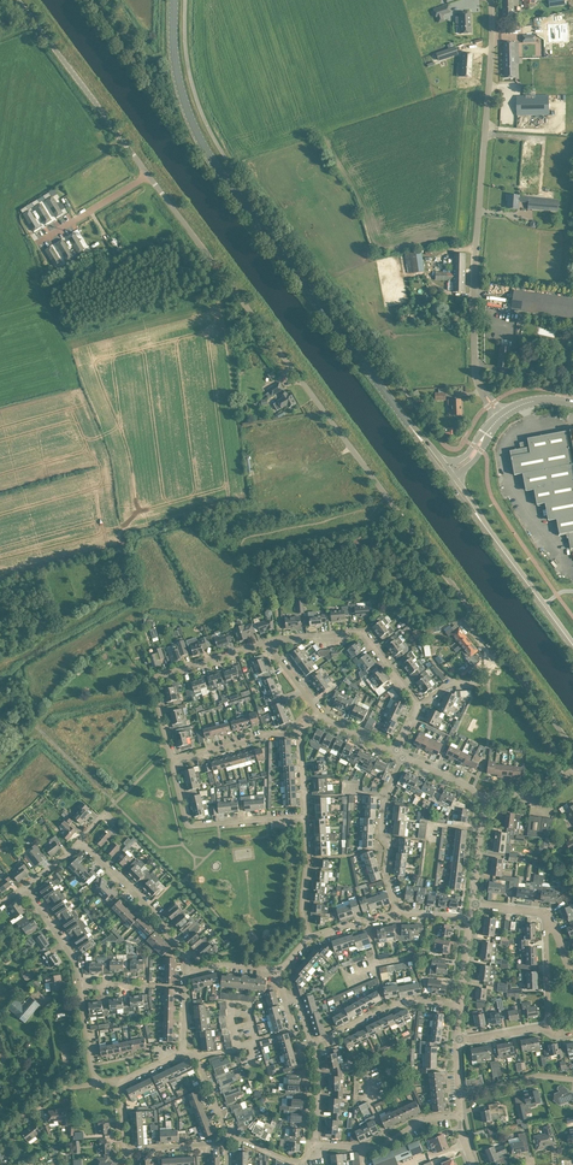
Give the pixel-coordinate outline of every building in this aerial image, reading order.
[(519,5),(519,0),(503,0),(503,19),(509,19),(518,19),(518,12),(514,12),(514,5),(519,5)] [(442,6),(433,9),(436,17),(445,14),(442,6)] [(460,23),(456,23),(456,30),(461,30),(461,37),(472,36),(471,15),(460,16),(460,23)] [(568,23),(547,23),(548,42),(568,41),(568,23)] [(510,42),(504,42),(504,58),(515,58),(515,52),(518,52),(519,52),(518,42),(515,42),(510,42)] [(454,47),(435,54),(437,60),(456,54),(454,47)] [(457,69),(457,80),(470,81),(471,57),(460,57),(459,69),(457,69)] [(516,77),(515,58),(504,58),(505,78),(516,77)] [(549,95),(522,96),(516,96),(517,115),(549,115),(549,95)] [(532,134),(531,141),(549,142),(550,135),(532,134)] [(523,142),(521,187),(538,187),(540,143),(523,142)] [(511,144),(510,156),(521,157),(521,145),(511,144)] [(510,156),(509,169),(520,170),(521,157),(510,156)] [(519,196),(507,195),(507,201),(510,201),(509,208),(518,209),(519,201),(529,202),(528,209),(558,211),(559,200),(519,197),(519,196)] [(52,197),(46,201),(57,217),(63,213),(61,210),(58,205),(53,197),(52,197)] [(35,207),(35,208),(45,224),(52,220),(42,204),(41,204),(40,205),(39,205),(35,207)] [(26,213),(24,214),(34,231),(40,227),(30,211),(30,210),(27,212),(26,213)] [(74,233),(68,237),(70,239),(78,253),(83,250),(85,249),(82,245),(85,243),(83,239),(79,241),(74,233)] [(63,239),(57,243),(67,260),(72,257),(73,256),(65,242),(63,239)] [(52,246),(45,250),(56,267),(62,263),(53,249),(52,246)] [(83,250),(78,253),(81,259),(93,252),(91,249),(85,253),(83,250)] [(422,252),(405,254),(408,273),(413,272),(413,273),(425,271),(422,252)] [(72,257),(67,260),(68,263),(70,266),(76,262),(81,259),(78,253),(73,256),(72,257)] [(441,269),(440,271),(435,271),(435,280),(448,280),(448,290),(453,290),(453,291),(464,292),(465,253),(454,253),(453,269),(443,269),(441,269)] [(514,291),(512,309),(572,318),(572,299),(514,291)] [(509,347),(507,347),(501,346),(500,356),(499,366),(507,367),(507,363),(511,363),(513,347),(509,347)] [(542,357),(558,359),(559,352),(542,350),(542,357)] [(518,373),(518,374),(529,377),(529,375),(531,369),(531,367),(520,364),(519,367),(518,373)] [(280,382),(269,389),(272,395),(284,389),(280,382)] [(438,388),(438,393),(435,393),(436,400),(446,400),(445,388),(438,388)] [(284,399),(278,403),(274,405),(277,409),(287,404),(289,407),(296,403),(292,395),(289,397),(286,392),(281,394),(284,399)] [(449,409),(449,415),(462,415),(461,399),(448,400),(448,406),(452,406),(452,409),(449,409)] [(288,407),(277,414),(275,415),(278,419),(290,410),(288,407)] [(571,549),(572,548),(572,469),(566,431),(527,438),(528,441),(520,443),(521,448),(510,451),(514,475),(523,473),(526,490),(534,488),(537,505),(545,503),(548,519),(556,518),(559,534),(567,533),(571,549)] [(389,608),(392,603),(387,600),(384,604),(389,608)] [(365,603),(357,603),(351,604),(351,607),(352,613),(355,613),(356,616),(364,616),(364,617),(369,617),(369,611),(369,606),(366,606),(365,603)] [(349,615),(348,609),(348,606),(342,606),(342,610),(331,611),(332,622),(337,621),(337,620),(345,619),(345,615),(349,615)] [(253,623),(256,632),(255,630),(259,629),(260,633),(265,632),(264,630),(268,629),(268,630),(274,629),(272,612),(270,610),(267,611),(265,612),(266,620),(261,622),(258,618),(253,619),(255,623),(253,624),(253,623)] [(309,617),(309,618),(308,618),(309,621),(310,621),(310,626),(318,625),(318,626),(322,626),(321,622),(326,622),(326,616),(325,614),(317,615),(317,616),(309,617)] [(376,632),(388,623),(389,623),(383,614),(375,620),(377,623),(372,627),(376,632)] [(301,628),(300,622),(300,617),(285,618),(286,628),(295,627),(295,628),(301,628)] [(255,632),(256,632),(253,623),(245,626),(244,625),(239,626),(238,625),(235,626),(236,627),(233,628),(235,633),(236,633),(238,641),(249,638),(247,634),(255,632)] [(388,623),(376,632),(380,638),(385,634),(388,637),(394,632),(388,623)] [(452,634),(458,641),(465,635),(459,627),(455,631),(452,627),(445,632),(449,636),(452,634)] [(232,639),(230,634),(229,632),(221,634),(222,636),(218,637),(218,635),(215,634),(212,635),(211,637),(213,643),(216,642),(217,647),(225,645),(225,646),(229,644),(228,641),(232,639)] [(386,646),(390,651),(399,645),(403,642),(399,637),(398,637),(396,634),(389,639),(391,642),(386,646)] [(462,647),(464,649),(472,643),(465,635),(458,641),(460,644),(454,649),(456,652),(462,647)] [(207,646),(204,638),(197,640),(198,642),(195,643),(195,642),(192,641),(189,642),(188,645),(190,650),(192,650),(194,656),(204,652),(203,649),(207,647),(207,646)] [(188,654),(186,648),(184,640),(178,642),(179,644),(177,645),(177,644),(174,645),(174,647),(173,647),(174,650),(169,652),(172,663),(182,660),(180,656),(182,655),(188,654)] [(349,648),(346,650),(349,655),(352,659),(358,654),(361,652),(359,649),(361,648),(360,646),(361,645),(358,641),(354,645),(353,645),(352,643),(348,646),(349,648)] [(478,651),(472,643),(464,649),(465,650),(462,652),(472,665),(478,660),(474,655),(478,651)] [(291,657),(293,661),(306,651),(304,649),(301,651),(299,648),(298,648),(296,645),(292,649),(294,652),(290,654),(291,657)] [(399,645),(390,651),(394,657),(399,653),(402,656),(408,651),(406,648),(403,650),(399,645)] [(164,658),(162,652),(161,648),(154,650),(155,654),(147,656),(148,657),(144,658),(146,664),(149,663),(150,665),(152,664),(153,667),(161,664),(160,662),(159,661),(159,660),(164,658)] [(424,649),(425,656),(436,655),(435,648),(430,649),(430,648),(424,649)] [(328,655),(324,655),(322,655),(321,657),(328,657),(330,660),(332,658),(332,657),(331,651),(331,649),(327,649),(328,655)] [(308,653),(306,651),(293,661),(295,664),(296,663),(298,665),(307,659),(305,656),(308,653)] [(402,664),(406,669),(415,663),(413,660),(416,658),(411,651),(404,656),(407,660),(402,664)] [(251,667),(252,670),(268,664),(267,661),(266,660),(265,658),(264,658),(263,658),(262,655),(263,654),(253,658),(254,662),(253,662),(254,666),(251,667)] [(357,665),(359,668),(371,659),(368,655),(367,655),(366,654),(361,658),(359,655),(353,660),(357,665)] [(307,659),(298,665),(302,670),(314,662),(312,659),(309,661),(307,659)] [(371,659),(359,668),(365,676),(371,671),(369,669),(374,665),(373,663),(374,663),(371,659)] [(314,662),(302,670),(306,676),(315,669),(313,666),(315,664),(314,662)] [(415,663),(406,669),(410,675),(415,671),(418,675),(425,670),(422,666),(419,668),(415,663)] [(230,669),(233,679),(239,677),(240,680),(244,679),(240,664),(234,666),(233,667),(234,668),(230,669)] [(259,675),(260,678),(265,676),(271,674),(269,674),(268,671),(269,671),(269,670),(268,668),(269,667),(268,664),(252,670),(253,672),(256,671),(258,675),(259,675)] [(463,675),(471,669),(469,666),(460,672),(463,675)] [(313,683),(316,687),(329,677),(322,667),(315,672),(317,675),(310,681),(312,684),(313,683)] [(227,681),(233,679),(230,669),(226,671),(226,670),(225,669),(220,671),(222,678),(225,677),(227,681)] [(370,685),(374,683),(384,675),(379,670),(374,674),(371,671),(365,676),(367,679),(366,680),(370,685)] [(416,683),(420,688),(432,679),(425,670),(418,675),(421,679),(416,683)] [(214,675),(218,687),(221,686),(220,683),(223,682),(224,685),(226,685),(227,687),(229,686),(227,681),(225,677),(222,678),(220,671),(218,671),(217,672),(218,673),(214,675)] [(438,674),(439,676),(443,681),(446,679),(441,672),(438,674)] [(207,687),(209,693),(219,689),(218,687),(214,675),(210,676),(210,675),(208,674),(207,675),(209,682),(206,683),(207,687)] [(198,680),(202,692),(203,695),(209,694),(209,693),(207,687),(206,683),(209,682),(207,675),(202,676),(201,678),(201,679),(198,680)] [(374,683),(378,688),(376,690),(380,695),(387,690),(383,685),(388,681),(384,675),(374,683)] [(257,679),(261,689),(275,684),(272,677),(267,679),(265,676),(260,678),(257,679)] [(343,681),(350,686),(352,682),(346,677),(343,681)] [(192,696),(202,692),(198,680),(194,681),(193,680),(192,679),(187,681),(189,687),(190,690),(192,696)] [(326,679),(316,687),(318,690),(317,691),(320,694),(327,689),(329,692),(335,688),(337,685),(335,682),(331,686),(326,679)] [(432,679),(420,688),(424,693),(429,689),(431,692),(438,687),(436,684),(435,685),(431,680),(432,679)] [(165,689),(167,695),(179,693),(180,692),(178,686),(181,685),(180,681),(172,683),(173,687),(165,689)] [(275,684),(261,689),(262,692),(266,690),(267,694),(277,690),(275,684)] [(267,694),(264,695),(265,698),(268,697),(270,702),(275,701),(274,699),(280,697),(279,694),(280,694),(278,690),(277,691),(277,690),(267,694)] [(334,707),(338,709),(343,699),(345,695),(336,691),(328,700),(334,703),(333,705),(334,706),(334,707)] [(447,691),(444,697),(454,702),(457,697),(458,698),(461,698),(460,691),(455,691),(454,694),(447,691)] [(182,703),(179,693),(167,695),(165,696),(167,702),(173,701),(174,705),(182,703)] [(394,701),(392,705),(402,710),(405,704),(399,701),(401,698),(397,693),(391,698),(393,700),(394,701)] [(343,699),(338,709),(343,711),(343,710),(345,711),(348,705),(351,706),(354,699),(345,695),(343,699)] [(360,699),(355,697),(354,699),(351,706),(350,707),(354,709),(351,715),(357,718),(363,706),(358,703),(360,699)] [(441,703),(455,710),(456,707),(453,706),(454,702),(444,697),(441,703)] [(267,705),(271,714),(284,709),(282,702),(272,706),(271,703),(267,705)] [(453,712),(455,710),(441,703),(439,710),(449,714),(450,711),(453,712)] [(172,718),(183,715),(181,709),(186,707),(185,704),(178,706),(178,709),(171,711),(172,718)] [(386,710),(399,716),(402,710),(392,705),(390,709),(387,707),(386,710)] [(363,706),(357,718),(363,721),(367,713),(371,715),(373,710),(374,708),(370,707),(369,709),(363,706)] [(284,709),(271,714),(272,717),(275,715),(277,719),(287,715),(284,709)] [(428,715),(441,721),(443,718),(439,717),(441,713),(431,709),(428,715)] [(384,716),(385,717),(388,718),(396,722),(399,716),(386,710),(385,712),(385,713),(384,716)] [(251,714),(254,725),(260,724),(256,712),(251,714)] [(289,722),(287,715),(277,719),(273,720),(276,726),(277,727),(279,726),(280,725),(281,725),(283,724),(289,722)] [(440,723),(441,721),(428,715),(425,721),(434,725),(433,726),(439,729),(441,724),(440,723)] [(182,720),(181,716),(172,718),(170,718),(172,725),(178,723),(179,727),(187,725),(186,720),(184,719),(182,720)] [(382,722),(395,729),(398,723),(396,722),(388,718),(385,717),(382,722)] [(238,732),(239,731),(236,721),(231,722),(233,731),(237,730),(238,732)] [(392,735),(395,729),(382,722),(380,725),(384,727),(382,730),(392,735)] [(222,725),(225,735),(228,734),(227,733),(231,732),(229,723),(222,725)] [(216,726),(218,735),(222,734),(222,736),(225,735),(222,725),(216,726)] [(176,734),(178,740),(187,738),(192,737),(191,730),(192,730),(191,726),(183,728),(184,732),(176,734)] [(210,728),(213,738),(215,738),(215,736),(218,735),(216,726),(210,728)] [(210,739),(213,738),(210,728),(203,730),(204,733),(206,739),(209,738),(210,739)] [(319,750),(322,744),(325,739),(322,737),(324,732),(317,729),(314,736),(313,736),(312,736),(310,742),(311,747),(319,750)] [(416,747),(419,748),(425,736),(419,733),(414,743),(417,745),(416,747)] [(325,739),(322,744),(328,747),(328,748),(331,750),(332,749),(335,743),(331,742),(334,737),(327,734),(325,739)] [(425,736),(419,748),(422,749),(423,748),(426,749),(431,739),(425,736)] [(188,744),(187,738),(178,740),(176,740),(178,747),(184,746),(185,749),(193,747),(192,743),(188,744)] [(335,743),(332,749),(338,752),(338,753),(341,755),(342,753),(344,748),(341,746),(343,741),(337,738),(335,743)] [(431,739),(426,749),(429,751),(428,753),(431,754),(437,742),(431,739)] [(437,742),(431,754),(434,755),(434,753),(438,755),(443,745),(437,742)] [(342,753),(341,755),(340,758),(349,762),(353,755),(354,753),(351,751),(353,746),(347,743),(344,748),(342,753)] [(451,760),(457,748),(451,745),(446,754),(449,756),(448,758),(451,760)] [(251,751),(249,751),(251,760),(253,760),(257,758),(255,750),(255,748),(252,749),(252,751),(251,751)] [(256,749),(255,750),(257,758),(258,761),(259,761),(265,759),(264,754),(262,748),(256,749)] [(457,748),(451,760),(454,761),(455,759),(458,760),(462,751),(457,748)] [(353,755),(349,762),(355,765),(356,763),(359,765),(365,753),(362,752),(362,751),(360,749),(356,757),(353,755)] [(239,754),(236,755),(239,764),(240,767),(240,768),(246,766),(245,762),(242,751),(239,752),(240,754),(239,754)] [(244,751),(242,751),(245,762),(246,766),(252,764),(251,760),(249,751),(245,752),(245,751),(244,751)] [(462,765),(468,753),(462,751),(458,760),(461,761),(459,764),(462,765)] [(365,753),(359,765),(363,766),(361,770),(367,772),(374,757),(371,756),(371,755),(369,754),(368,755),(365,753)] [(469,766),(474,756),(468,753),(462,765),(465,767),(467,764),(469,766)] [(474,756),(469,766),(476,769),(482,757),(475,753),(474,756)] [(232,754),(229,755),(232,765),(233,769),(240,767),(239,764),(236,755),(234,756),(233,756),(232,754)] [(227,757),(224,758),(226,767),(227,771),(233,769),(232,765),(229,755),(228,755),(227,756),(227,757)] [(374,757),(367,772),(376,776),(379,770),(383,762),(380,760),(380,759),(378,758),(377,759),(374,757)] [(215,761),(211,762),(211,763),(213,768),(213,771),(219,769),(220,769),(217,758),(216,759),(214,759),(215,761)] [(220,758),(217,758),(220,769),(225,767),(226,767),(224,758),(222,759),(220,759),(220,758)] [(326,760),(324,760),(319,761),(319,764),(313,764),(314,772),(325,771),(325,764),(326,764),(326,760)] [(488,760),(487,773),(495,774),(496,763),(496,760),(488,760)] [(379,770),(376,776),(385,780),(390,770),(387,769),(389,764),(387,762),(386,764),(383,762),(379,770)] [(515,765),(508,764),(507,775),(511,776),(510,778),(514,779),(515,765)] [(515,765),(514,779),(517,779),(518,776),(520,777),(520,775),(524,776),(525,765),(523,765),(522,766),(515,765)] [(183,771),(185,777),(199,774),(199,771),(195,772),(194,768),(183,771)] [(405,783),(408,785),(413,775),(407,772),(405,776),(402,774),(397,784),(403,787),(405,783)] [(185,777),(186,784),(201,780),(199,774),(185,777)] [(333,774),(318,775),(319,779),(313,779),(313,782),(314,782),(315,785),(327,784),(327,778),(333,778),(333,774)] [(413,775),(408,785),(411,787),(410,790),(416,793),(420,783),(417,782),(419,778),(413,775)] [(202,783),(201,780),(186,784),(188,790),(199,788),(198,784),(202,783)] [(420,783),(416,793),(421,796),(421,797),(424,798),(427,794),(431,784),(425,781),(423,785),(420,783)] [(327,784),(315,785),(315,789),(314,789),(314,792),(319,791),(319,795),(333,794),(333,790),(328,790),(327,784)] [(431,784),(427,794),(430,796),(428,799),(434,802),(439,792),(435,791),(437,787),(431,784)] [(439,792),(434,802),(443,806),(450,793),(444,790),(442,794),(439,792)] [(450,793),(443,806),(443,807),(442,809),(449,813),(452,809),(454,810),(454,808),(458,801),(457,802),(454,800),(456,796),(450,793)] [(190,797),(191,803),(205,800),(205,797),(201,798),(200,794),(190,797)] [(257,795),(258,810),(265,809),(264,795),(257,795)] [(231,798),(232,812),(239,812),(238,801),(234,801),(234,797),(231,798)] [(191,803),(193,810),(207,806),(206,804),(203,804),(202,801),(206,800),(205,800),(191,803)] [(454,808),(454,810),(458,811),(458,815),(469,816),(469,809),(465,809),(466,805),(458,801),(454,808)] [(74,817),(77,820),(82,824),(87,818),(88,818),(91,815),(86,811),(89,808),(82,802),(78,807),(81,809),(74,817)] [(395,806),(394,813),(404,814),(405,810),(408,811),(409,804),(404,803),(401,803),(400,806),(395,806)] [(316,805),(316,812),(327,812),(332,811),(331,804),(316,805)] [(208,809),(207,806),(193,810),(194,816),(205,814),(204,810),(208,809)] [(393,820),(395,820),(404,821),(404,814),(394,813),(393,820)] [(521,814),(506,813),(505,827),(507,827),(507,829),(515,830),(514,834),(519,835),(521,814)] [(469,816),(458,815),(457,818),(453,818),(453,824),(463,826),(464,822),(468,823),(469,816)] [(62,835),(64,837),(68,841),(77,831),(69,825),(73,821),(67,816),(63,820),(65,821),(60,826),(66,832),(62,835)] [(528,830),(527,836),(546,838),(546,837),(548,832),(553,819),(530,816),(529,816),(528,830)] [(394,827),(405,829),(410,829),(411,822),(404,821),(395,820),(394,827)] [(117,834),(120,830),(123,827),(117,821),(111,828),(115,832),(117,834)] [(404,836),(405,829),(394,827),(394,835),(404,836)] [(457,829),(456,836),(466,837),(467,831),(457,829)] [(496,832),(495,843),(510,845),(511,838),(516,838),(516,840),(524,841),(525,836),(519,835),(514,834),(515,830),(507,829),(506,833),(496,832)] [(105,831),(103,833),(95,841),(101,846),(106,841),(108,842),(112,838),(105,831)] [(315,834),(315,841),(326,841),(331,840),(331,833),(315,834)] [(45,849),(47,851),(51,856),(61,849),(57,844),(60,841),(56,835),(50,840),(52,844),(45,849)] [(131,840),(127,845),(122,850),(125,852),(117,860),(123,866),(128,860),(130,862),(132,859),(130,857),(132,855),(127,850),(129,848),(130,848),(137,840),(134,837),(131,840)] [(544,843),(542,849),(544,849),(543,851),(547,852),(550,838),(546,837),(546,838),(545,843),(544,843)] [(401,841),(400,846),(410,847),(410,839),(400,838),(400,841),(401,841)] [(372,845),(373,841),(363,840),(363,848),(373,848),(373,845),(372,845)] [(113,856),(117,852),(120,848),(112,841),(110,844),(112,846),(107,851),(113,856)] [(510,853),(509,857),(517,858),(519,858),(519,853),(510,852),(511,845),(510,845),(495,843),(494,848),(494,851),(510,853)] [(41,857),(44,855),(36,845),(30,849),(31,851),(25,856),(26,857),(24,858),(28,862),(29,861),(34,867),(43,860),(41,857)] [(400,846),(399,853),(407,854),(409,854),(409,850),(413,850),(413,847),(410,847),(400,846)] [(363,854),(365,861),(374,858),(372,851),(363,854)] [(397,852),(397,860),(406,861),(407,854),(399,853),(397,852)] [(73,873),(76,876),(85,867),(82,864),(80,862),(83,860),(79,856),(69,866),(74,871),(73,873)] [(365,861),(367,868),(377,864),(377,862),(376,862),(374,858),(365,861)] [(493,858),(492,867),(502,868),(505,868),(506,860),(493,858)] [(130,877),(131,879),(143,867),(136,860),(128,868),(130,870),(128,873),(131,876),(130,877)] [(321,868),(321,871),(332,872),(332,870),(329,870),(329,868),(327,868),(328,860),(320,860),(319,860),(315,860),(314,867),(321,868)] [(397,860),(396,867),(405,868),(406,861),(397,860)] [(27,867),(23,863),(22,861),(17,865),(19,869),(12,874),(18,881),(28,874),(24,869),(27,867)] [(367,868),(370,875),(379,872),(378,867),(377,864),(367,868)] [(85,867),(76,876),(79,879),(81,878),(86,883),(92,877),(96,873),(92,869),(90,872),(88,870),(85,867)] [(143,867),(131,879),(133,880),(134,879),(137,882),(140,880),(142,882),(150,874),(149,874),(150,873),(147,869),(146,870),(143,867)] [(405,868),(396,867),(395,875),(405,876),(405,868)] [(501,873),(502,868),(492,867),(491,875),(504,877),(504,873),(501,873)] [(318,882),(326,883),(328,883),(329,872),(332,872),(321,871),(316,871),(316,878),(318,879),(318,882)] [(64,880),(59,874),(58,872),(55,875),(56,876),(61,882),(64,880)] [(381,879),(379,872),(370,875),(372,882),(381,879)] [(2,892),(11,885),(8,882),(11,880),(6,874),(4,876),(4,877),(1,879),(1,878),(0,878),(0,890),(2,892)] [(144,891),(146,893),(155,884),(152,882),(155,879),(150,874),(142,882),(145,885),(142,887),(145,890),(144,891)] [(97,876),(93,881),(99,886),(96,889),(101,895),(108,887),(106,884),(107,883),(105,882),(106,881),(102,877),(100,879),(97,876)] [(515,877),(514,882),(513,890),(517,890),(517,898),(524,899),(526,884),(519,883),(519,878),(515,877)] [(39,889),(43,894),(53,888),(57,885),(56,885),(54,882),(53,882),(51,878),(45,882),(46,884),(39,889)] [(315,890),(314,893),(325,894),(326,883),(318,882),(313,882),(312,889),(315,890)] [(450,882),(450,889),(460,890),(460,883),(450,882)] [(501,884),(496,883),(490,882),(489,892),(505,894),(506,885),(501,884)] [(526,882),(526,884),(524,899),(532,899),(533,890),(534,885),(530,885),(531,883),(526,882)] [(155,884),(146,893),(148,895),(149,894),(152,897),(154,894),(157,897),(165,889),(160,884),(157,886),(155,884)] [(53,888),(43,894),(47,900),(52,896),(54,899),(62,894),(58,888),(59,888),(57,885),(53,888)] [(413,902),(413,898),(414,890),(414,886),(410,886),(409,891),(406,891),(405,899),(408,899),(408,901),(413,902)] [(540,900),(548,901),(549,890),(550,887),(542,886),(540,900)] [(77,891),(75,892),(78,895),(81,893),(85,889),(83,887),(79,891),(77,891)] [(111,890),(108,887),(101,895),(112,905),(115,902),(112,899),(118,893),(114,889),(113,890),(112,889),(111,890)] [(414,890),(413,898),(416,898),(416,900),(419,901),(419,903),(424,903),(424,900),(425,893),(426,888),(421,887),(421,892),(417,892),(417,890),(414,890)] [(549,890),(548,901),(556,902),(557,893),(558,894),(559,888),(554,887),(554,891),(549,890)] [(561,896),(564,899),(570,895),(567,891),(561,896)] [(384,905),(391,903),(387,892),(380,895),(384,905)] [(51,906),(54,911),(65,904),(63,901),(66,898),(63,893),(62,894),(54,899),(56,902),(51,906)] [(314,893),(312,893),(311,901),(314,901),(314,904),(316,904),(323,905),(324,902),(325,894),(314,893)] [(425,893),(424,900),(427,901),(427,904),(430,905),(430,906),(435,907),(435,903),(436,897),(428,896),(428,893),(425,893)] [(436,897),(435,903),(439,903),(438,906),(441,906),(441,908),(446,908),(447,904),(447,898),(448,894),(440,893),(440,894),(436,894),(436,895),(436,897)] [(447,898),(447,904),(450,904),(450,907),(453,907),(452,909),(457,910),(459,896),(455,895),(455,899),(451,898),(451,897),(448,897),(448,894),(447,898)] [(380,895),(374,897),(377,908),(384,905),(380,895)] [(570,895),(564,899),(567,903),(572,898),(570,895)] [(370,910),(367,899),(366,897),(359,900),(362,910),(365,909),(366,911),(370,910)] [(367,899),(370,910),(377,908),(374,897),(367,899)] [(6,908),(6,909),(7,910),(7,911),(8,911),(10,911),(11,909),(17,918),(15,918),(11,921),(13,924),(17,921),(24,917),(22,914),(25,912),(22,907),(23,907),(18,899),(7,907),(6,908)] [(112,907),(117,912),(123,906),(121,903),(122,902),(120,900),(112,907)] [(353,913),(360,911),(357,900),(350,903),(350,905),(353,913)] [(65,904),(54,911),(58,917),(63,913),(65,916),(74,910),(68,902),(65,904)] [(183,910),(176,902),(170,907),(172,910),(167,914),(172,919),(177,915),(183,910)] [(568,905),(569,907),(561,910),(564,920),(567,918),(569,922),(572,920),(572,914),(572,911),(572,903),(568,905)] [(318,913),(318,916),(325,917),(326,914),(324,913),(325,905),(323,905),(316,904),(313,904),(312,912),(318,913)] [(344,907),(347,917),(354,915),(353,913),(350,905),(344,907)] [(123,906),(117,912),(122,917),(129,909),(128,907),(126,909),(123,906)] [(337,909),(337,911),(339,918),(340,920),(347,917),(344,907),(337,909)] [(129,909),(122,917),(126,921),(133,915),(130,912),(131,911),(129,909)] [(62,923),(66,928),(76,921),(74,918),(78,916),(74,910),(65,916),(67,919),(62,923)] [(189,918),(183,910),(177,915),(179,918),(174,922),(178,927),(189,918)] [(91,911),(88,913),(94,922),(98,919),(91,911)] [(328,914),(326,914),(325,917),(318,916),(317,916),(316,924),(325,925),(325,920),(329,921),(330,913),(328,914)] [(133,915),(126,921),(131,926),(134,923),(138,918),(137,916),(135,918),(133,915)] [(134,923),(138,927),(145,921),(142,918),(143,917),(141,915),(138,918),(134,923)] [(189,918),(178,927),(183,932),(188,928),(190,931),(196,926),(199,923),(197,920),(196,921),(191,916),(191,917),(189,918)] [(28,934),(33,931),(38,928),(33,921),(30,924),(25,917),(17,923),(23,930),(24,929),(28,934)] [(486,918),(485,926),(495,928),(496,919),(486,918)] [(76,921),(66,928),(70,934),(75,930),(77,933),(82,930),(76,921)] [(145,921),(138,927),(143,932),(151,924),(149,923),(148,924),(145,921)] [(185,939),(190,944),(199,936),(197,933),(198,932),(200,930),(200,929),(199,929),(200,928),(199,926),(201,925),(199,923),(196,926),(190,931),(188,932),(190,935),(185,939)] [(415,925),(410,925),(410,940),(414,940),(414,935),(419,935),(419,932),(422,932),(422,923),(415,924),(415,925)] [(524,928),(524,932),(535,931),(535,924),(526,924),(526,923),(522,923),(522,928),(524,928)] [(151,924),(143,932),(148,937),(154,930),(151,927),(152,926),(151,924)] [(393,926),(385,928),(386,938),(394,936),(395,940),(399,940),(398,935),(398,924),(393,925),(393,926)] [(406,924),(398,924),(398,935),(407,935),(407,940),(410,940),(410,925),(406,925),(406,924)] [(441,936),(446,936),(452,937),(452,932),(451,932),(451,929),(449,929),(450,925),(439,924),(439,931),(442,932),(441,936)] [(494,936),(495,928),(485,926),(484,935),(494,936)] [(379,939),(380,943),(387,942),(386,938),(385,928),(377,929),(377,927),(373,928),(375,939),(379,939)] [(79,936),(74,939),(77,945),(88,938),(92,935),(90,932),(89,933),(85,928),(82,930),(77,933),(79,936)] [(360,935),(363,945),(370,943),(366,930),(362,932),(362,934),(360,935)] [(501,937),(501,941),(509,942),(509,937),(510,931),(507,930),(506,937),(501,937)] [(519,940),(519,945),(528,944),(528,939),(535,939),(535,931),(524,932),(524,936),(522,936),(522,940),(519,940)] [(155,932),(147,940),(163,956),(164,954),(166,956),(173,954),(168,950),(171,947),(155,932)] [(353,935),(356,947),(363,945),(360,935),(358,936),(357,933),(353,935)] [(39,951),(42,954),(49,949),(47,946),(49,944),(42,934),(37,938),(35,934),(25,941),(28,945),(31,946),(36,942),(41,950),(39,951)] [(346,937),(350,951),(357,949),(356,947),(353,935),(346,937)] [(199,936),(190,944),(194,949),(199,945),(201,948),(208,942),(209,941),(206,936),(202,940),(199,936)] [(339,939),(342,950),(345,949),(346,950),(348,952),(350,951),(346,937),(339,939)] [(88,938),(77,945),(81,951),(85,948),(87,951),(96,944),(92,939),(90,941),(88,938)] [(326,943),(333,953),(333,952),(335,956),(343,953),(342,950),(339,939),(332,941),(332,942),(327,944),(326,943)] [(450,952),(451,946),(444,945),(444,940),(435,939),(434,948),(439,949),(438,953),(448,954),(448,951),(450,952)] [(211,946),(208,942),(201,948),(199,950),(203,955),(209,950),(211,953),(218,951),(216,944),(212,946),(211,946)] [(483,942),(482,950),(496,952),(497,947),(492,947),(493,943),(483,942)] [(315,950),(325,958),(326,960),(328,957),(329,957),(333,953),(326,943),(323,947),(321,945),(318,948),(317,947),(315,949),(315,950)] [(521,953),(521,957),(536,956),(536,948),(529,948),(528,944),(519,945),(519,949),(526,949),(526,953),(521,953)] [(310,954),(317,961),(320,963),(325,958),(315,950),(315,949),(313,948),(311,950),(313,951),(310,954)] [(365,951),(367,958),(374,956),(372,949),(365,951)] [(496,952),(482,950),(481,958),(495,959),(496,952)] [(56,964),(57,966),(62,962),(56,954),(53,956),(49,951),(41,956),(45,961),(46,961),(48,964),(50,962),(53,966),(56,964)] [(166,956),(166,957),(166,964),(177,964),(177,962),(175,962),(175,958),(172,958),(173,954),(166,956)] [(304,959),(313,967),(317,961),(310,954),(307,958),(306,957),(304,959)] [(107,958),(107,967),(110,967),(110,971),(114,971),(115,972),(117,972),(117,960),(117,955),(107,955),(107,958)] [(127,958),(127,966),(131,966),(131,971),(135,970),(135,972),(138,972),(137,959),(137,955),(127,955),(127,958)] [(137,959),(138,972),(140,972),(140,970),(144,970),(144,966),(148,966),(148,955),(141,955),(141,959),(137,959)] [(523,965),(523,969),(533,968),(533,965),(536,964),(536,956),(521,957),(521,960),(522,960),(522,965),(523,965)] [(94,975),(97,974),(96,962),(96,957),(92,957),(92,960),(86,960),(86,969),(90,969),(90,973),(94,973),(94,975)] [(96,962),(97,974),(99,974),(99,973),(103,973),(103,967),(107,967),(107,958),(100,958),(100,957),(96,957),(96,962)] [(117,960),(117,972),(120,972),(120,971),(124,971),(124,966),(127,966),(127,958),(121,958),(121,960),(117,960)] [(445,960),(433,958),(431,967),(437,968),(436,972),(447,974),(448,964),(445,964),(445,960)] [(300,965),(308,972),(313,967),(304,959),(302,961),(303,962),(300,965)] [(333,974),(337,969),(335,967),(330,963),(328,965),(331,969),(329,971),(333,974)] [(296,971),(306,980),(310,974),(308,972),(300,965),(297,969),(296,967),(294,970),(296,971)] [(481,965),(480,973),(495,974),(496,970),(494,970),(495,966),(481,965)] [(522,973),(523,981),(537,980),(537,972),(533,972),(533,968),(523,969),(520,969),(520,973),(522,973)] [(296,971),(292,976),(293,977),(292,978),(295,981),(294,983),(295,989),(302,987),(301,985),(300,984),(303,981),(305,983),(307,981),(306,980),(296,971)] [(325,978),(328,980),(333,974),(329,971),(328,971),(323,976),(325,978)] [(26,981),(30,979),(32,977),(29,972),(23,976),(26,981)] [(210,975),(213,984),(219,982),(217,973),(210,975)] [(266,990),(267,993),(274,991),(272,986),(267,985),(267,980),(262,980),(262,977),(257,976),(257,979),(247,978),(248,975),(242,975),(242,978),(233,977),(233,974),(227,973),(227,976),(222,976),(221,986),(266,990)] [(495,979),(495,974),(480,973),(480,975),(479,975),(478,980),(493,982),(493,978),(495,979)] [(49,977),(46,977),(46,982),(48,991),(51,991),(57,990),(63,989),(61,975),(49,977)] [(204,976),(207,986),(213,984),(210,975),(204,976)] [(198,978),(201,987),(207,986),(204,976),(198,978)] [(194,989),(201,987),(198,978),(192,979),(194,989)] [(441,980),(429,979),(428,987),(432,987),(432,993),(445,994),(446,985),(441,984),(441,980)] [(411,981),(414,995),(421,994),(419,983),(416,983),(416,981),(415,980),(411,981)] [(537,989),(537,980),(523,981),(520,981),(520,984),(521,985),(521,989),(522,989),(525,989),(537,989)] [(36,981),(32,985),(37,989),(41,984),(36,981)] [(404,982),(407,996),(414,995),(411,981),(404,982)] [(392,997),(390,986),(390,982),(386,983),(386,984),(386,987),(383,987),(385,998),(392,997)] [(397,984),(399,995),(400,998),(407,996),(404,982),(397,983),(397,984)] [(390,986),(392,997),(399,995),(397,984),(390,986)] [(490,989),(483,989),(477,988),(476,998),(485,999),(486,994),(490,994),(490,989)] [(265,997),(266,1000),(276,997),(275,990),(274,991),(267,993),(266,993),(267,996),(265,997)] [(377,991),(370,994),(375,1003),(382,999),(377,991)] [(220,992),(220,998),(255,1002),(255,999),(256,999),(256,995),(220,992)] [(364,998),(369,1007),(373,1004),(373,1005),(376,1004),(370,994),(364,998)] [(136,996),(138,1006),(144,1005),(145,1009),(148,1009),(148,1006),(148,1000),(144,1001),(143,995),(136,996)] [(303,997),(304,1003),(314,1000),(313,995),(303,997)] [(127,1004),(128,1012),(135,1011),(135,1007),(138,1006),(136,996),(130,997),(131,1003),(127,1004)] [(9,1008),(13,1011),(16,1014),(25,1022),(40,1005),(30,997),(23,1006),(16,1000),(9,1008)] [(278,1003),(276,997),(266,1000),(267,1003),(268,1003),(269,1006),(278,1003)] [(116,999),(117,1009),(124,1008),(124,1012),(128,1012),(127,1004),(123,1004),(122,998),(116,999)] [(364,998),(358,1002),(362,1010),(369,1007),(364,998)] [(106,1007),(108,1015),(111,1014),(111,1013),(113,1013),(114,1010),(117,1009),(116,999),(109,1000),(110,1006),(106,1007)] [(304,1003),(306,1009),(316,1006),(314,1000),(304,1003)] [(95,1002),(97,1017),(104,1016),(104,1015),(108,1015),(106,1007),(103,1007),(102,1001),(95,1002)] [(220,1003),(220,1009),(225,1009),(227,1009),(226,1002),(219,1001),(217,1001),(217,1003),(220,1003)] [(522,1003),(524,1012),(527,1012),(528,1017),(539,1015),(537,1006),(531,1007),(530,1001),(522,1003)] [(97,1017),(95,1002),(88,1003),(90,1013),(89,1013),(89,1018),(97,1016),(97,1017)] [(351,1005),(356,1014),(360,1012),(363,1011),(362,1010),(358,1002),(351,1005)] [(268,1008),(270,1014),(278,1012),(278,1008),(280,1008),(279,1005),(268,1008)] [(350,1017),(356,1014),(351,1005),(345,1009),(345,1011),(346,1011),(350,1017)] [(513,1010),(504,1012),(505,1017),(509,1017),(510,1020),(519,1019),(517,1005),(512,1006),(513,1010)] [(308,1015),(309,1014),(317,1012),(317,1011),(316,1006),(306,1009),(308,1015)] [(339,1014),(344,1023),(351,1019),(350,1017),(346,1011),(345,1011),(345,1009),(343,1007),(338,1011),(339,1014)] [(400,1013),(404,1022),(411,1018),(407,1009),(403,1011),(402,1010),(400,1012),(400,1013)] [(196,1019),(209,1017),(211,1017),(210,1010),(195,1012),(196,1019)] [(309,1014),(311,1020),(321,1017),(319,1011),(317,1011),(317,1012),(309,1014)] [(483,1011),(481,1011),(478,1012),(478,1015),(474,1016),(476,1026),(485,1025),(483,1011)] [(501,1022),(502,1022),(500,1013),(495,1014),(494,1011),(490,1012),(491,1014),(491,1015),(492,1024),(497,1023),(497,1024),(501,1023),(501,1022)] [(270,1014),(271,1020),(282,1017),(281,1014),(279,1015),(278,1012),(270,1014)] [(392,1014),(396,1023),(397,1023),(398,1025),(404,1022),(400,1013),(394,1016),(393,1014),(392,1014)] [(433,1020),(443,1021),(444,1021),(444,1018),(443,1018),(444,1014),(434,1013),(433,1020)] [(337,1026),(344,1023),(339,1014),(333,1018),(337,1026)] [(385,1018),(389,1027),(396,1023),(392,1014),(385,1018)] [(271,1020),(273,1026),(282,1024),(281,1020),(283,1020),(282,1017),(271,1020)] [(311,1020),(313,1025),(322,1022),(321,1017),(311,1020)] [(378,1021),(382,1030),(389,1027),(385,1018),(378,1021)] [(432,1027),(442,1029),(443,1029),(443,1026),(442,1026),(443,1021),(433,1020),(432,1027)] [(371,1024),(375,1034),(382,1030),(378,1021),(371,1024)] [(313,1025),(314,1031),(324,1028),(322,1022),(313,1025)] [(197,1032),(200,1031),(211,1030),(211,1023),(207,1024),(196,1025),(197,1032)] [(283,1027),(282,1024),(273,1026),(275,1032),(286,1029),(285,1026),(283,1027)] [(367,1029),(370,1036),(375,1034),(371,1024),(366,1027),(367,1029)] [(432,1027),(432,1035),(441,1036),(442,1029),(432,1027)] [(326,1034),(324,1028),(314,1031),(316,1037),(326,1034)] [(357,1032),(362,1042),(368,1039),(367,1037),(370,1036),(367,1029),(360,1032),(359,1031),(357,1032)] [(351,1036),(355,1045),(362,1042),(357,1032),(357,1033),(351,1036)] [(278,1036),(280,1042),(290,1039),(288,1033),(278,1036)] [(431,1042),(434,1042),(440,1043),(441,1039),(442,1039),(442,1036),(441,1036),(432,1035),(431,1042)] [(355,1046),(355,1045),(351,1036),(350,1036),(348,1037),(348,1038),(344,1040),(348,1049),(350,1052),(356,1048),(355,1046)] [(529,1039),(532,1051),(536,1050),(536,1053),(540,1052),(538,1037),(529,1039)] [(138,1039),(140,1048),(144,1047),(144,1049),(147,1049),(145,1038),(138,1039)] [(132,1041),(134,1051),(137,1051),(136,1049),(140,1048),(138,1039),(132,1041)] [(280,1042),(282,1049),(292,1046),(290,1039),(280,1042)] [(527,1052),(532,1051),(529,1039),(521,1040),(523,1050),(527,1050),(527,1052)] [(126,1042),(127,1051),(131,1050),(132,1052),(134,1051),(132,1041),(126,1042)] [(420,1046),(420,1053),(437,1054),(437,1046),(434,1046),(434,1042),(431,1042),(422,1041),(420,1041),(420,1046)] [(119,1043),(121,1054),(124,1053),(124,1052),(127,1051),(126,1042),(119,1043)] [(217,1042),(216,1042),(202,1044),(203,1051),(213,1049),(213,1051),(218,1051),(217,1042)] [(505,1043),(507,1058),(512,1058),(511,1056),(516,1055),(515,1050),(514,1051),(512,1042),(505,1043)] [(113,1045),(115,1054),(119,1053),(119,1054),(121,1054),(119,1043),(113,1045)] [(503,1059),(507,1058),(505,1043),(497,1045),(498,1053),(497,1053),(498,1059),(503,1058),(503,1059)] [(544,1051),(545,1056),(557,1054),(558,1058),(563,1057),(562,1049),(558,1049),(557,1044),(549,1045),(549,1049),(549,1050),(544,1051)] [(107,1046),(109,1057),(111,1056),(111,1054),(115,1054),(113,1045),(107,1046)] [(106,1057),(109,1057),(107,1046),(100,1047),(102,1056),(106,1055),(106,1057)] [(282,1049),(284,1055),(293,1052),(292,1046),(282,1049)] [(480,1048),(481,1057),(486,1056),(486,1058),(490,1057),(488,1046),(480,1048)] [(482,1062),(481,1057),(480,1048),(471,1049),(473,1060),(477,1060),(477,1063),(482,1062)] [(326,1055),(327,1062),(338,1060),(337,1056),(339,1056),(339,1054),(338,1049),(329,1050),(330,1054),(326,1055)] [(362,1060),(369,1056),(367,1051),(366,1052),(367,1054),(361,1057),(362,1060)] [(284,1055),(285,1061),(295,1059),(293,1052),(284,1055)] [(212,1064),(214,1069),(231,1062),(229,1058),(221,1061),(219,1055),(216,1056),(209,1059),(211,1065),(212,1064)] [(285,1061),(287,1068),(297,1065),(295,1059),(285,1061)] [(187,1072),(193,1069),(189,1060),(183,1063),(187,1072)] [(333,1068),(334,1072),(342,1071),(341,1063),(339,1063),(338,1060),(327,1062),(329,1069),(333,1068)] [(436,1061),(425,1061),(425,1068),(422,1067),(421,1073),(429,1073),(431,1072),(431,1068),(436,1068),(436,1065),(439,1065),(439,1062),(436,1062),(436,1061)] [(214,1073),(215,1076),(225,1072),(224,1069),(232,1066),(231,1062),(214,1069),(216,1073),(214,1073)] [(177,1066),(181,1075),(183,1078),(189,1075),(187,1072),(183,1063),(177,1066)] [(171,1068),(175,1077),(181,1075),(177,1066),(171,1068)] [(165,1071),(169,1080),(170,1080),(171,1084),(177,1081),(175,1077),(171,1068),(165,1071)] [(159,1074),(163,1083),(169,1080),(165,1071),(159,1074)] [(219,1082),(221,1086),(226,1084),(230,1083),(242,1078),(240,1072),(235,1074),(236,1076),(228,1079),(226,1075),(230,1074),(229,1071),(225,1072),(215,1076),(218,1082),(219,1082)] [(334,1076),(329,1076),(329,1077),(328,1077),(328,1080),(329,1080),(330,1080),(330,1083),(340,1083),(340,1079),(342,1079),(342,1071),(334,1072),(334,1076)] [(440,1071),(431,1072),(429,1073),(433,1106),(433,1112),(444,1111),(444,1106),(446,1106),(446,1101),(443,1102),(442,1093),(445,1093),(444,1088),(442,1089),(441,1080),(444,1080),(443,1075),(440,1076),(440,1071)] [(158,1086),(159,1089),(165,1086),(159,1074),(153,1077),(157,1086),(158,1086)] [(289,1077),(288,1084),(300,1085),(300,1078),(295,1078),(295,1074),(287,1074),(287,1077),(289,1077)] [(410,1084),(423,1111),(426,1110),(413,1084),(414,1074),(411,1074),(410,1084)] [(472,1084),(467,1085),(468,1088),(484,1084),(482,1077),(471,1079),(472,1084)] [(145,1081),(149,1090),(151,1094),(157,1091),(151,1078),(145,1081)] [(139,1084),(143,1093),(149,1090),(145,1081),(139,1084)] [(223,1092),(225,1097),(241,1090),(240,1086),(232,1089),(230,1083),(226,1084),(221,1086),(219,1087),(222,1093),(223,1092)] [(299,1091),(300,1085),(288,1084),(284,1083),(283,1090),(286,1090),(286,1094),(294,1094),(294,1091),(299,1091)] [(334,1090),(334,1094),(343,1094),(342,1086),(341,1086),(340,1083),(330,1083),(330,1090),(334,1090)] [(133,1087),(137,1096),(143,1093),(139,1084),(133,1087)] [(569,1101),(571,1100),(572,1101),(572,1094),(561,1085),(558,1086),(557,1090),(559,1091),(557,1092),(557,1093),(554,1094),(553,1100),(557,1102),(560,1101),(561,1101),(566,1099),(569,1101)] [(137,1096),(133,1087),(127,1090),(133,1102),(138,1099),(137,1096)] [(374,1104),(375,1107),(411,1090),(410,1088),(374,1104)] [(536,1090),(536,1089),(528,1091),(529,1092),(527,1092),(527,1093),(523,1094),(525,1104),(530,1103),(531,1107),(536,1106),(536,1104),(541,1103),(540,1101),(541,1101),(539,1096),(540,1096),(539,1092),(538,1093),(538,1089),(536,1090)] [(188,1095),(190,1100),(199,1097),(198,1094),(198,1092),(199,1092),(199,1090),(188,1095)] [(228,1108),(231,1107),(234,1105),(233,1102),(236,1101),(235,1097),(243,1094),(241,1090),(225,1097),(227,1101),(225,1102),(228,1108)] [(330,1098),(329,1105),(340,1106),(340,1102),(342,1102),(343,1094),(334,1094),(334,1098),(330,1098)] [(190,1100),(193,1106),(201,1103),(200,1100),(201,1098),(202,1098),(201,1096),(199,1097),(190,1100)] [(289,1110),(298,1111),(298,1108),(303,1108),(303,1105),(305,1105),(305,1101),(303,1101),(303,1100),(288,1098),(287,1106),(281,1106),(280,1109),(289,1110)] [(414,1117),(418,1115),(417,1112),(421,1111),(416,1101),(381,1118),(385,1128),(389,1126),(390,1128),(395,1126),(393,1124),(401,1120),(402,1123),(406,1120),(405,1118),(413,1115),(414,1117)] [(193,1106),(195,1113),(204,1109),(203,1106),(203,1104),(204,1104),(203,1102),(201,1103),(193,1106)] [(367,1102),(359,1106),(361,1111),(370,1107),(367,1102)] [(234,1112),(236,1117),(252,1110),(251,1106),(243,1109),(242,1106),(240,1103),(234,1105),(231,1107),(233,1113),(234,1112)] [(506,1114),(506,1113),(504,1107),(499,1108),(497,1103),(488,1105),(489,1105),(490,1105),(491,1110),(481,1112),(483,1122),(497,1119),(496,1114),(498,1113),(499,1115),(506,1114)] [(523,1103),(516,1105),(520,1120),(527,1119),(523,1103)] [(333,1112),(333,1116),(341,1117),(342,1109),(340,1109),(340,1106),(329,1105),(328,1112),(333,1112)] [(167,1112),(167,1111),(164,1106),(159,1108),(159,1113),(160,1112),(161,1115),(167,1112)] [(58,1110),(58,1120),(63,1120),(63,1125),(68,1125),(67,1108),(57,1108),(58,1110)] [(195,1113),(197,1119),(206,1115),(205,1112),(205,1111),(206,1110),(206,1108),(204,1109),(195,1113)] [(54,1121),(58,1120),(58,1110),(49,1111),(49,1117),(50,1123),(54,1123),(54,1121)] [(254,1114),(252,1110),(236,1117),(238,1121),(236,1121),(239,1128),(243,1126),(244,1130),(245,1130),(250,1124),(250,1123),(249,1124),(246,1117),(254,1114)] [(298,1114),(298,1111),(289,1110),(289,1113),(291,1114),(291,1122),(302,1122),(302,1114),(298,1114)] [(197,1119),(200,1125),(208,1121),(207,1118),(208,1117),(209,1116),(208,1115),(206,1115),(197,1119)] [(372,1133),(378,1130),(375,1122),(377,1121),(374,1115),(372,1116),(372,1118),(370,1119),(370,1117),(365,1119),(366,1121),(372,1133)] [(328,1120),(327,1127),(338,1127),(339,1124),(341,1124),(341,1117),(333,1116),(333,1120),(328,1120)] [(99,1127),(96,1127),(97,1134),(99,1134),(101,1134),(104,1134),(110,1133),(110,1128),(108,1128),(108,1123),(106,1123),(105,1119),(99,1120),(98,1120),(99,1127)] [(273,1135),(275,1126),(276,1123),(272,1121),(271,1124),(265,1122),(265,1123),(258,1120),(257,1122),(255,1121),(249,1128),(253,1130),(252,1132),(256,1134),(256,1135),(265,1140),(268,1134),(273,1135)] [(195,1133),(211,1127),(210,1124),(210,1123),(211,1122),(210,1121),(208,1121),(200,1125),(193,1127),(195,1133)] [(359,1124),(362,1128),(366,1138),(373,1135),(366,1121),(359,1124)] [(22,1133),(26,1138),(28,1141),(36,1136),(37,1137),(42,1133),(34,1123),(29,1126),(30,1127),(22,1133)] [(201,1138),(213,1134),(212,1131),(212,1129),(213,1128),(213,1127),(198,1132),(201,1138)] [(338,1131),(338,1127),(327,1127),(327,1134),(332,1134),(331,1138),(340,1138),(340,1131),(338,1131)] [(534,1137),(536,1144),(537,1149),(544,1148),(543,1145),(547,1144),(547,1145),(555,1143),(552,1133),(550,1127),(544,1128),(545,1134),(534,1137)] [(284,1135),(284,1139),(292,1139),(293,1136),(301,1136),(301,1128),(290,1128),(289,1135),(284,1135)] [(360,1141),(366,1138),(362,1128),(355,1131),(355,1132),(351,1133),(351,1141),(358,1138),(360,1141)] [(519,1137),(509,1139),(509,1144),(510,1147),(509,1148),(511,1152),(512,1154),(511,1154),(517,1153),(517,1154),(521,1153),(521,1152),(529,1150),(528,1144),(525,1132),(518,1134),(519,1137)] [(429,1140),(431,1145),(432,1148),(436,1147),(438,1152),(448,1148),(443,1134),(429,1140)] [(107,1139),(100,1139),(101,1154),(111,1153),(111,1147),(110,1148),(109,1142),(107,1143),(107,1139)] [(292,1139),(284,1139),(283,1148),(286,1150),(288,1150),(288,1151),(300,1151),(300,1144),(292,1143),(292,1139)] [(374,1164),(399,1164),(397,1161),(422,1151),(418,1140),(372,1158),(374,1164)] [(485,1149),(487,1156),(505,1149),(504,1145),(495,1149),(494,1146),(485,1149)] [(505,1149),(487,1156),(490,1163),(499,1159),(498,1156),(502,1155),(505,1163),(510,1161),(505,1149)] [(331,1155),(332,1162),(343,1161),(342,1154),(331,1155)]
